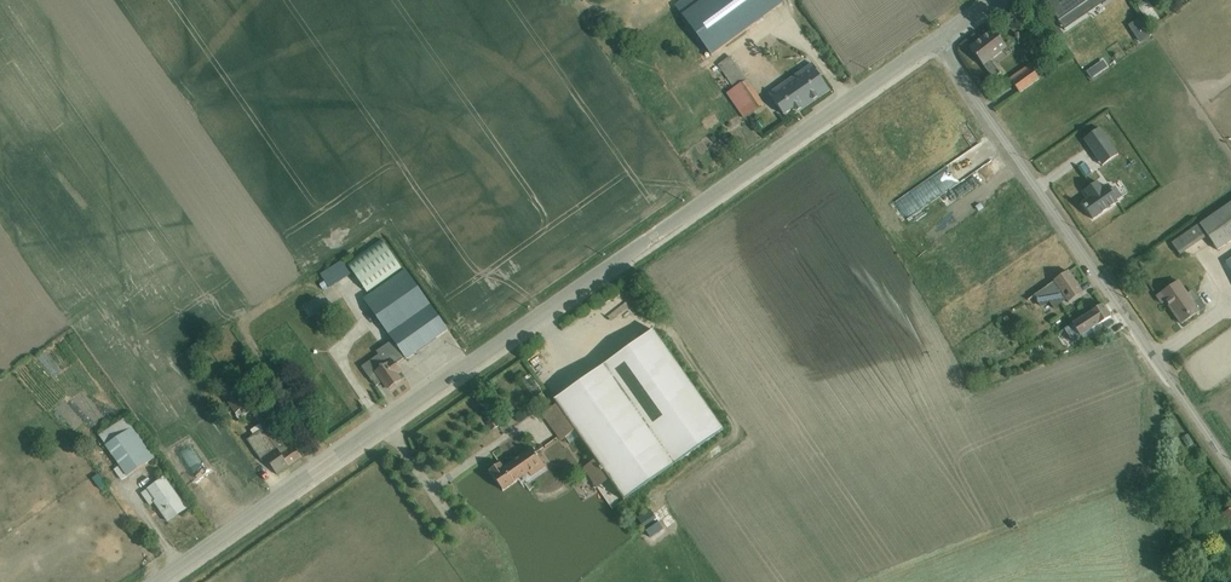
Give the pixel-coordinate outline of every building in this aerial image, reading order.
[(676,6),(712,56),(783,4),(780,0),(685,0),(676,6)] [(1079,0),(1053,0),(1046,4),(1064,30),(1088,14),(1079,0)] [(1088,14),(1109,0),(1079,0),(1088,14)] [(1147,0),(1138,6),(1150,25),(1160,19),(1147,0)] [(1134,44),(1145,38),(1134,19),(1123,25),(1134,44)] [(993,30),(969,48),(993,79),(1000,73),(991,62),(1007,49),(993,30)] [(1102,65),(1110,62),(1107,54),(1099,57),(1102,65)] [(731,57),(718,65),(734,89),(727,94),(743,119),(764,105),(731,57)] [(1097,59),(1080,71),(1086,79),(1103,67),(1097,59)] [(811,65),(769,94),(784,115),(793,109),(796,113),(802,109),(829,90),(811,65)] [(1029,65),(1010,80),(1020,94),(1047,74),(1042,67),(1034,73),(1029,65)] [(1100,128),(1084,139),(1102,166),(1119,155),(1100,128)] [(1079,160),(1074,164),(1081,174),(1087,169),(1079,160)] [(902,203),(909,213),(915,209),(915,208),(933,195),(921,179),(903,192),(908,198),(902,203)] [(956,179),(935,197),(942,206),(963,187),(956,179)] [(1089,198),(1081,204),(1084,208),(1093,220),(1118,203),(1117,202),(1122,198),(1115,187),(1110,191),(1107,186),(1102,189),(1098,182),(1084,191),(1089,198)] [(1172,243),(1180,255),(1206,234),(1218,251),(1230,242),(1230,203),(1200,224),(1199,224),(1172,243)] [(952,222),(975,210),(972,204),(948,216),(952,222)] [(382,240),(347,264),(367,292),(402,268),(382,240)] [(343,260),(321,275),(329,289),(352,274),(343,260)] [(379,355),(362,367),(372,382),(373,381),(376,386),(383,382),(388,389),(389,389),(390,390),(395,387),(394,385),(401,380),(396,373),(399,371),(395,365),(405,358),(407,360),(448,331),(406,270),(364,300),(393,340),(377,352),(379,355)] [(1063,275),(1033,297),(1041,308),(1049,302),(1054,309),(1066,300),(1068,303),(1083,293),(1068,272),(1065,273),(1063,275)] [(1179,281),(1157,296),(1162,304),(1166,302),(1181,324),(1204,309),(1196,297),(1192,300),(1179,281)] [(1081,336),(1100,324),(1110,317),(1103,305),(1071,325),(1064,329),(1072,342),(1081,336)] [(1100,324),(1081,336),(1084,340),(1096,332),(1098,336),(1105,331),(1100,324)] [(557,405),(543,415),(561,441),(566,438),(570,445),(580,438),(596,460),(584,468),(597,488),(610,479),(625,500),(723,431),(654,331),(554,401),(557,405)] [(204,340),(191,348),(195,354),(207,345),(204,340)] [(231,382),(218,390),(235,414),(239,420),(252,412),(231,382)] [(265,431),(290,466),(302,458),(294,446),(295,445),(287,433),(281,437),(278,433),(285,428),(280,422),(277,424),(268,411),(257,418),(266,431),(265,431)] [(490,416),(486,418),(489,422),(487,423),(492,431),(499,426),(493,418),(492,419),(490,416)] [(106,446),(133,428),(126,418),(100,436),(106,446)] [(290,466),(265,431),(264,429),(263,429),(260,425),(252,430),(255,435),(247,440),(262,461),(266,458),(277,475),(290,466)] [(133,428),(106,446),(121,466),(115,471),(122,481),(154,458),(133,428)] [(1188,434),(1182,438),(1187,447),(1194,443),(1188,434)] [(501,464),(490,472),(504,493),(515,485),(514,484),(530,474),(532,476),(545,465),(532,449),(504,468),(501,464)] [(98,475),(93,479),(102,491),(107,487),(98,475)] [(165,478),(141,494),(150,506),(155,502),(168,521),(186,509),(165,478)] [(1205,519),(1209,525),(1219,518),(1230,535),(1230,509),(1229,510),(1226,505),(1205,519)] [(632,514),(639,526),(653,519),(651,516),(648,517),(644,508),(632,514)] [(1206,573),(1211,581),(1230,581),(1230,577),(1223,563),(1206,573)]
